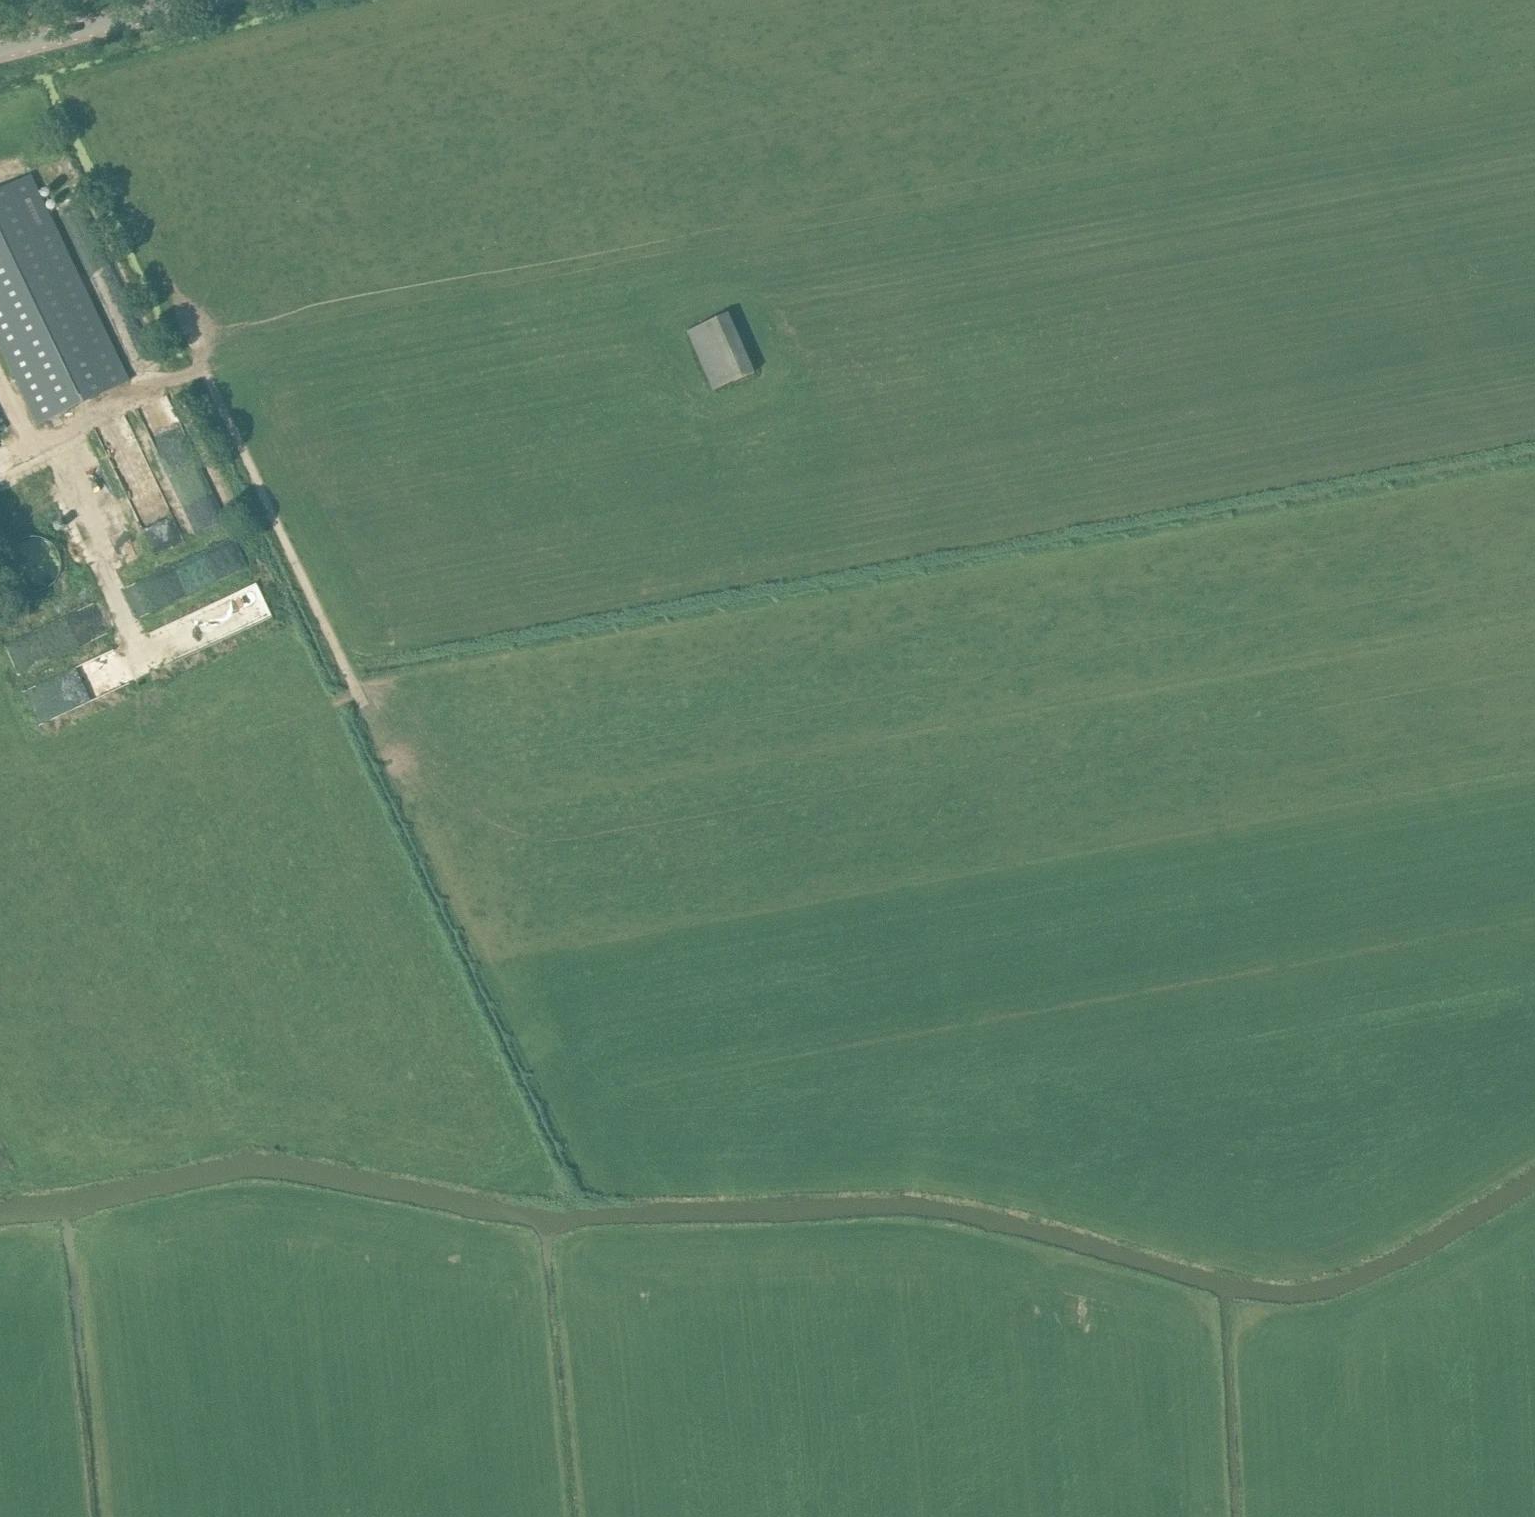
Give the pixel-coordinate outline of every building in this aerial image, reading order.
[(0,189),(0,348),(37,426),(130,381),(31,174),(0,189)] [(728,313),(687,331),(714,391),(755,373),(728,313)] [(197,472),(176,481),(199,533),(220,524),(197,472)] [(29,591),(34,591),(38,591),(43,589),(47,587),(51,585),(55,581),(57,577),(59,573),(61,568),(61,564),(61,559),(59,554),(57,550),(55,546),(51,543),(47,540),(43,538),(38,537),(34,536),(29,537),(24,538),(20,540),(16,543),(13,546),(10,550),(8,554),(7,559),(6,564),(7,568),(8,573),(10,577),(13,581),(16,585),(20,587),(24,589),(29,591)] [(158,601),(191,592),(184,564),(150,573),(158,601)] [(258,582),(148,629),(161,661),(272,615),(258,582)] [(20,670),(57,655),(45,625),(7,641),(20,670)]
